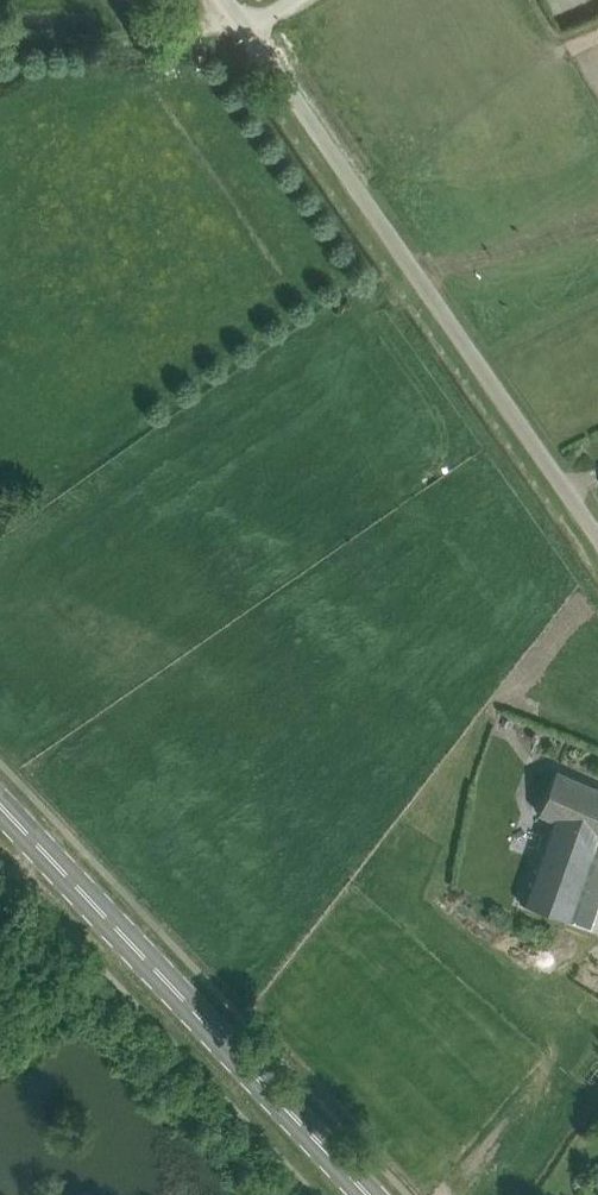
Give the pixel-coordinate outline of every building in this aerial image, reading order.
[(557,770),(541,811),(551,815),(522,896),(576,916),(597,855),(597,787),(557,770)]
